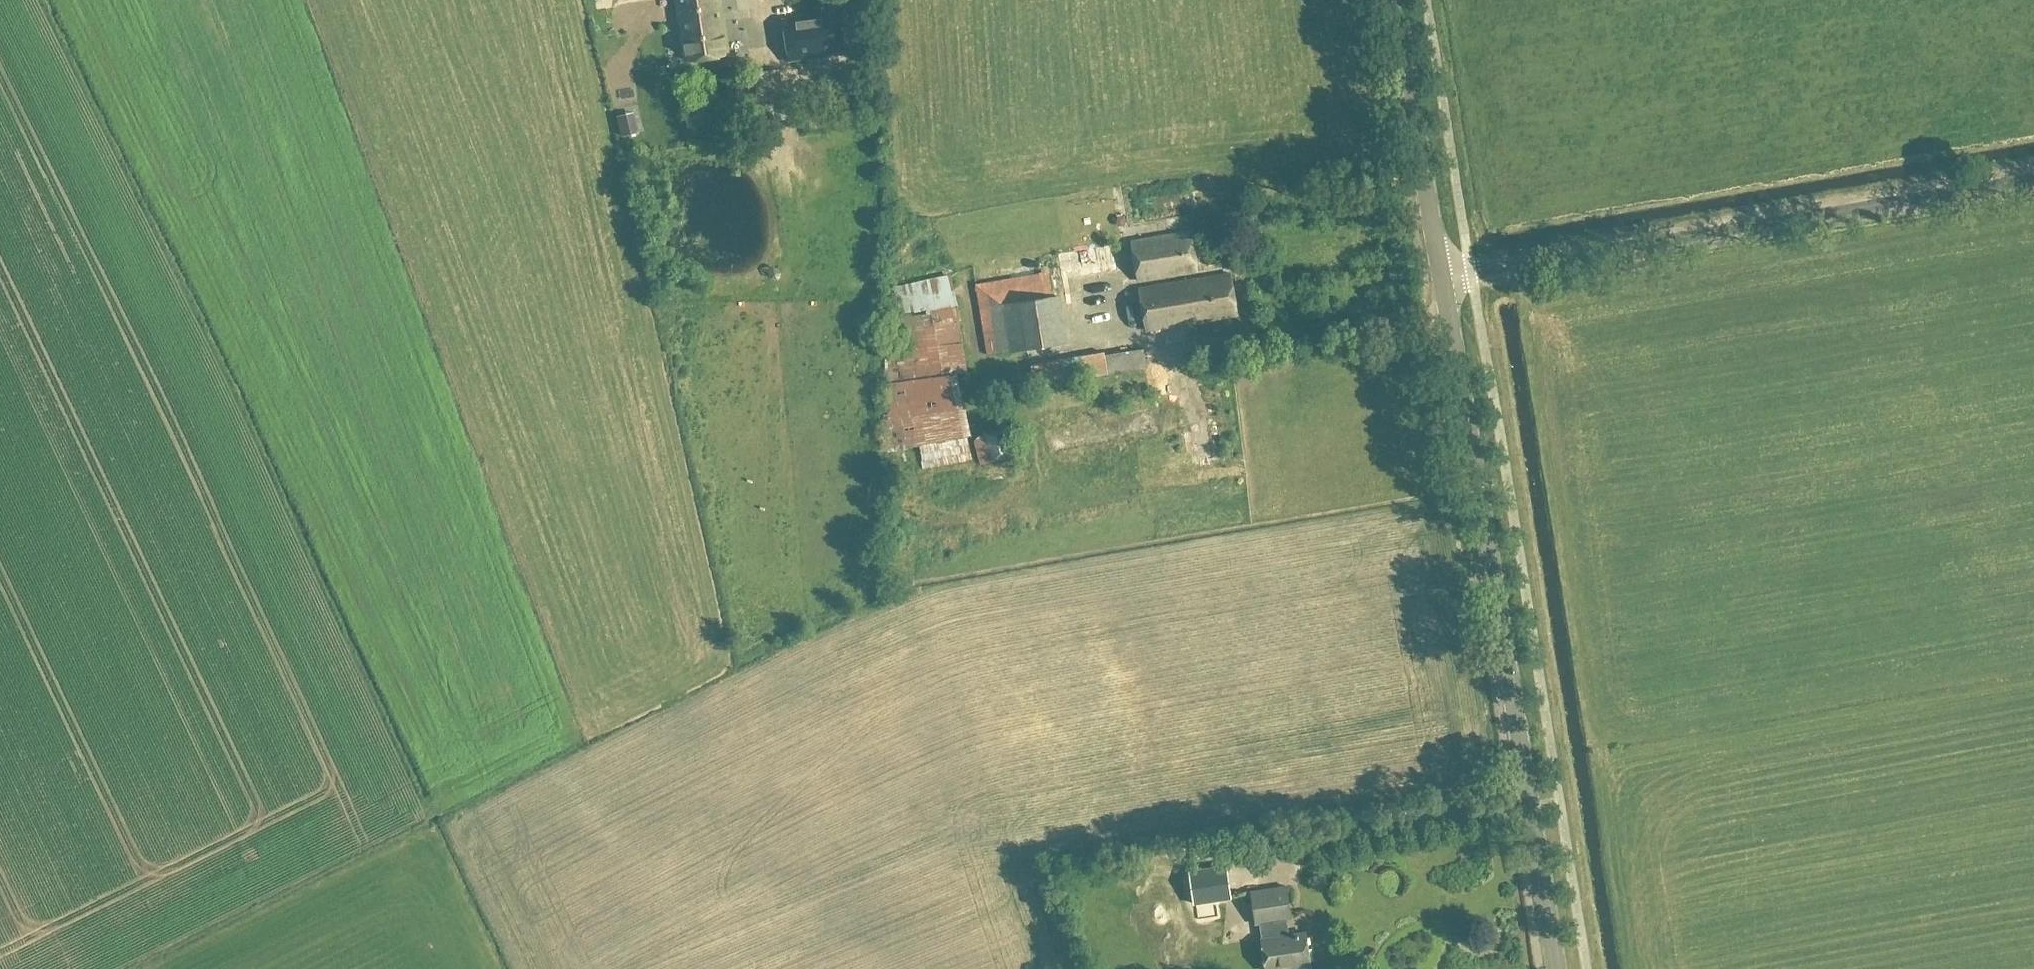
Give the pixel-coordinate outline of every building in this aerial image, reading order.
[(720,0),(679,0),(687,59),(728,54),(720,0)] [(838,14),(782,21),(788,63),(844,55),(838,14)] [(783,96),(758,99),(761,122),(786,119),(783,96)] [(1130,242),(1137,282),(1197,271),(1190,232),(1130,242)] [(1060,294),(1055,294),(1050,272),(974,284),(984,356),(1067,347),(1060,294)] [(1230,274),(1139,290),(1146,331),(1237,316),(1230,274)] [(888,285),(893,315),(948,305),(943,276),(888,285)] [(957,371),(957,345),(936,345),(936,370),(957,371)] [(1076,356),(1029,366),(1033,389),(1082,380),(1082,381),(1107,376),(1107,374),(1145,368),(1141,349),(1104,355),(1104,354),(1076,359),(1076,356)] [(958,461),(951,377),(880,383),(885,439),(912,437),(914,465),(958,461)] [(1012,458),(1006,429),(979,434),(972,440),(979,465),(1012,458)] [(944,498),(963,493),(961,484),(942,489),(944,498)] [(1194,904),(1231,898),(1226,866),(1189,871),(1194,904)] [(1250,891),(1254,924),(1260,923),(1262,939),(1260,939),(1264,968),(1287,968),(1308,966),(1304,934),(1284,937),(1282,920),(1291,919),(1287,887),(1250,891)]
